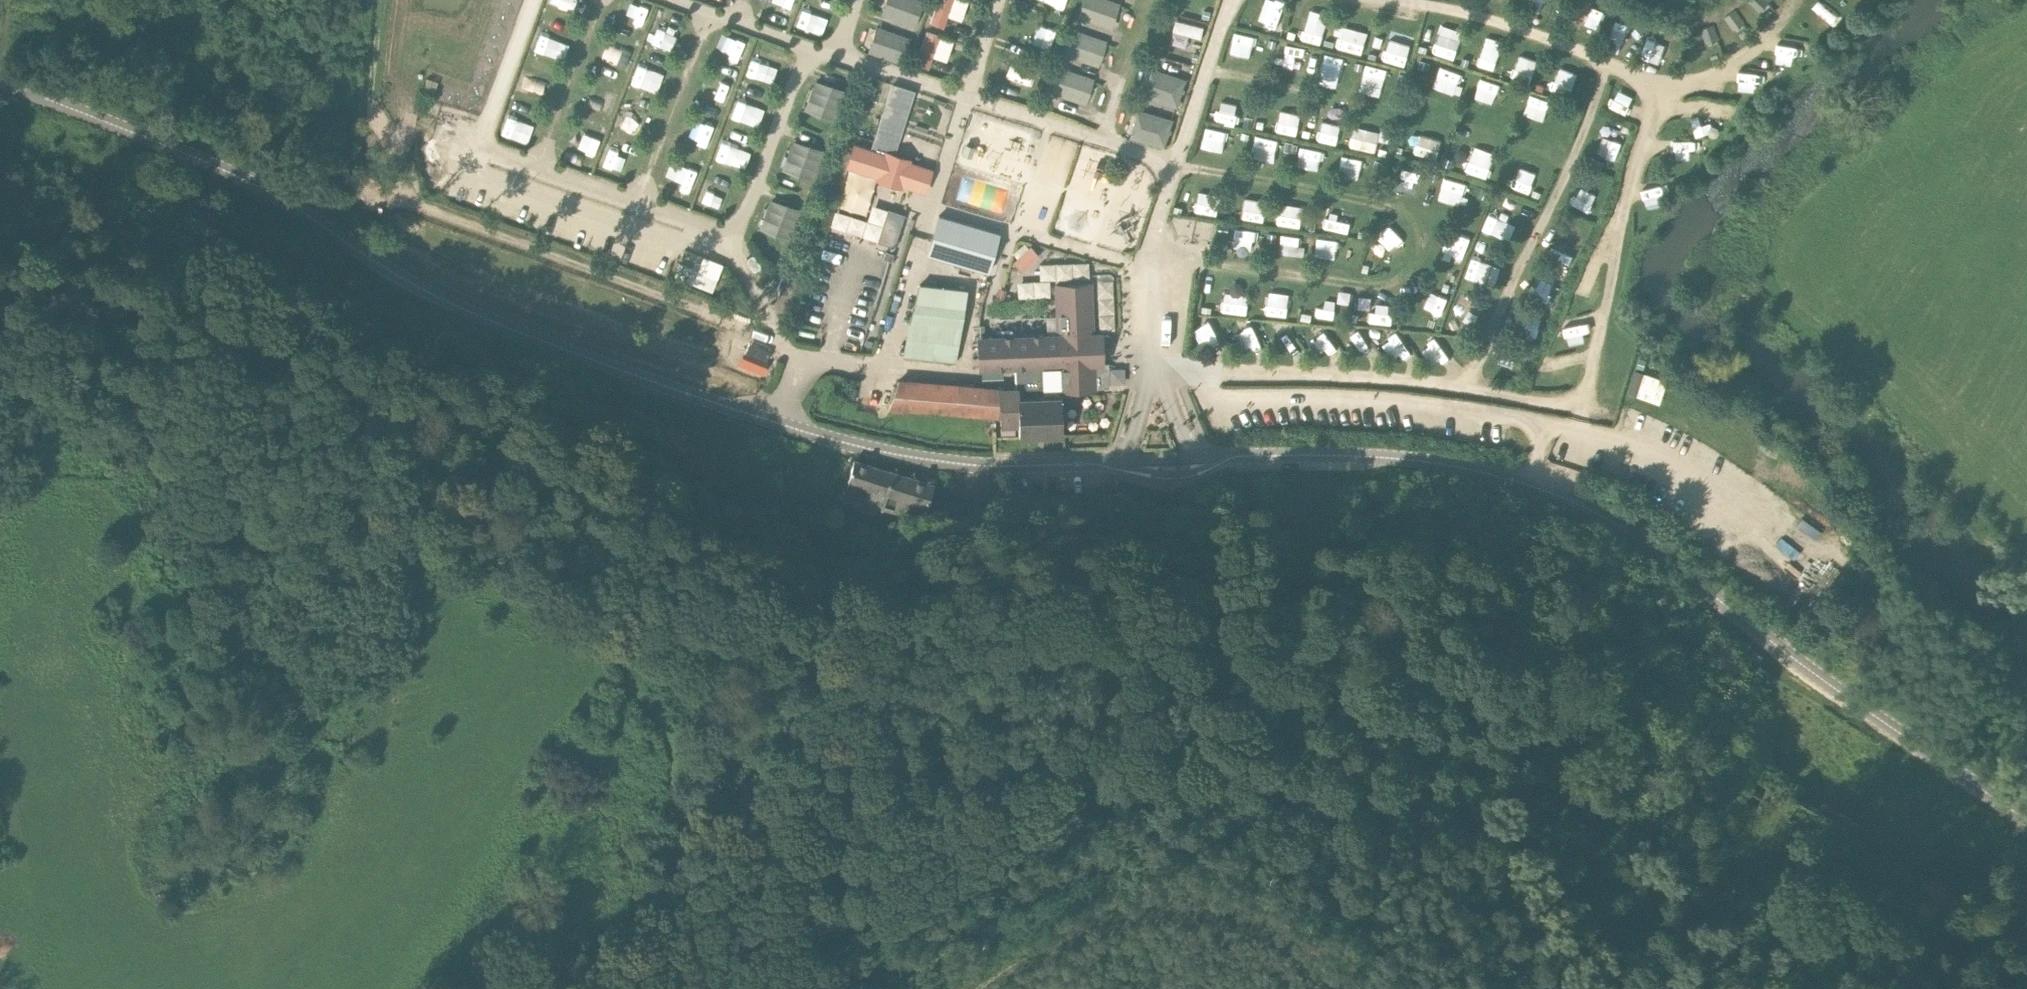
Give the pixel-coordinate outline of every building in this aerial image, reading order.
[(834,17),(838,3),(828,0),(813,0),(810,10),(834,17)] [(883,11),(919,23),(927,0),(887,0),(883,11)] [(950,14),(966,18),(969,0),(939,0),(935,22),(948,25),(950,14)] [(1115,26),(1123,0),(1084,0),(1080,15),(1115,26)] [(1571,27),(1591,31),(1596,2),(1583,0),(1576,0),(1571,27)] [(1302,35),(1323,41),(1329,18),(1308,13),(1302,35)] [(1192,35),(1205,37),(1208,23),(1178,17),(1173,42),(1190,46),(1192,35)] [(1027,36),(1044,43),(1051,27),(1033,20),(1027,36)] [(879,23),(870,48),(904,60),(912,35),(879,23)] [(1343,23),(1337,46),(1365,53),(1370,30),(1343,23)] [(652,41),(670,46),(674,32),(657,26),(652,41)] [(1104,63),(1111,37),(1074,27),(1067,53),(1104,63)] [(1406,64),(1416,35),(1395,27),(1385,57),(1406,64)] [(949,59),(956,38),(929,29),(917,62),(932,67),(937,55),(949,59)] [(1233,48),(1256,54),(1260,34),(1238,29),(1233,48)] [(1458,57),(1464,37),(1442,31),(1436,51),(1458,57)] [(1489,33),(1480,63),(1497,68),(1506,39),(1489,33)] [(730,37),(724,54),(743,60),(749,44),(730,37)] [(1278,61),(1299,67),(1305,46),(1284,40),(1278,61)] [(1327,52),(1323,74),(1344,78),(1347,56),(1327,52)] [(1522,56),(1516,71),(1534,78),(1540,63),(1522,56)] [(756,60),(752,73),(770,80),(775,68),(756,60)] [(1016,83),(1035,86),(1039,65),(1020,61),(1016,83)] [(1368,62),(1363,90),(1385,94),(1390,67),(1368,62)] [(1182,104),(1192,77),(1155,64),(1146,92),(1182,104)] [(1460,93),(1468,72),(1442,64),(1435,85),(1460,93)] [(642,65),(636,81),(655,88),(661,73),(642,65)] [(1054,90),(1090,101),(1097,75),(1062,65),(1054,90)] [(1563,65),(1558,81),(1575,86),(1580,71),(1563,65)] [(1763,90),(1765,70),(1744,68),(1743,88),(1763,90)] [(1477,96),(1498,101),(1503,81),(1483,76),(1477,96)] [(816,77),(807,108),(835,116),(844,84),(816,77)] [(884,115),(900,120),(911,87),(896,81),(884,115)] [(595,102),(612,109),(619,92),(602,84),(595,102)] [(1547,119),(1554,99),(1533,91),(1526,112),(1547,119)] [(1220,118),(1238,121),(1241,103),(1223,100),(1220,118)] [(1169,145),(1178,117),(1141,106),(1132,135),(1169,145)] [(1691,124),(1710,124),(1711,106),(1692,106),(1691,124)] [(1280,130),(1301,132),(1303,111),(1283,109),(1280,130)] [(693,138),(710,144),(717,126),(700,119),(693,138)] [(1321,138),(1340,142),(1343,124),(1324,120),(1321,138)] [(1210,146),(1229,150),(1233,129),(1214,125),(1210,146)] [(1379,149),(1381,138),(1393,140),(1395,127),(1384,126),(1384,128),(1356,125),(1353,146),(1379,149)] [(586,126),(579,145),(596,151),(602,132),(586,126)] [(1260,132),(1255,155),(1277,161),(1282,138),(1260,132)] [(1422,134),(1420,152),(1442,154),(1444,136),(1422,134)] [(1607,134),(1599,152),(1617,159),(1625,141),(1607,134)] [(794,137),(784,168),(814,177),(824,147),(794,137)] [(1677,159),(1695,158),(1695,140),(1676,140),(1677,159)] [(722,155),(735,158),(737,146),(724,143),(722,155)] [(1477,144),(1469,169),(1492,176),(1499,151),(1477,144)] [(1302,145),(1300,165),(1323,168),(1325,147),(1302,145)] [(856,146),(849,166),(881,177),(880,181),(907,190),(908,186),(929,193),(936,172),(915,165),(916,161),(890,152),(888,156),(856,146)] [(609,148),(604,165),(623,170),(628,154),(609,148)] [(1341,172),(1361,176),(1366,158),(1345,153),(1341,172)] [(695,188),(700,170),(683,165),(678,184),(695,188)] [(1418,194),(1424,170),(1405,166),(1399,189),(1418,194)] [(1521,168),(1517,186),(1533,190),(1538,172),(1521,168)] [(1447,175),(1442,197),(1467,203),(1472,181),(1447,175)] [(1665,201),(1662,182),(1645,184),(1648,203),(1665,201)] [(1575,204),(1592,210),(1599,192),(1582,186),(1575,204)] [(1201,191),(1199,210),(1220,212),(1223,193),(1201,191)] [(1245,215),(1265,219),(1269,199),(1248,195),(1245,215)] [(762,227),(785,234),(795,203),(771,196),(762,227)] [(1303,225),(1307,205),(1284,201),(1280,221),(1303,225)] [(1489,223),(1516,236),(1526,216),(1509,207),(1508,209),(1498,204),(1489,223)] [(1327,226),(1352,231),(1356,210),(1331,205),(1327,226)] [(1570,217),(1562,233),(1579,241),(1587,225),(1570,217)] [(939,218),(926,258),(989,278),(1002,238),(939,218)] [(1227,247),(1249,248),(1250,226),(1229,224),(1227,247)] [(1395,251),(1408,238),(1392,224),(1380,237),(1395,251)] [(1285,232),(1282,251),(1304,254),(1306,235),(1285,232)] [(1318,258),(1337,259),(1339,240),(1320,238),(1318,258)] [(1020,265),(1039,251),(1034,245),(1016,259),(1020,265)] [(1472,266),(1489,273),(1496,254),(1479,247),(1472,266)] [(691,264),(685,279),(715,290),(726,261),(705,253),(700,267),(691,264)] [(1042,278),(1093,277),(1092,259),(1041,261),(1042,278)] [(1550,262),(1540,284),(1560,293),(1570,271),(1550,262)] [(1020,279),(1020,294),(1037,295),(1037,280),(1020,279)] [(910,322),(903,358),(955,364),(963,329),(968,289),(919,284),(910,322)] [(1426,305),(1443,312),(1450,296),(1432,289),(1426,305)] [(1227,291),(1226,310),(1250,311),(1251,292),(1227,291)] [(1472,322),(1478,302),(1458,297),(1453,317),(1472,322)] [(986,337),(979,338),(981,370),(1040,367),(1042,387),(1063,386),(1063,381),(1077,380),(1074,338),(1094,337),(1095,299),(1072,300),(1073,335),(986,337)] [(1524,300),(1515,320),(1542,332),(1551,312),(1524,300)] [(1242,347),(1261,344),(1257,326),(1239,330),(1242,347)] [(1312,334),(1319,352),(1337,345),(1330,327),(1312,334)] [(1388,341),(1393,354),(1410,346),(1405,334),(1388,341)] [(1003,388),(1002,388),(1003,418),(1003,426),(1018,426),(1019,436),(1062,434),(1060,396),(1021,397),(1020,387),(1003,388)] [(929,504),(933,484),(854,460),(848,483),(845,499),(925,521),(929,504)]
